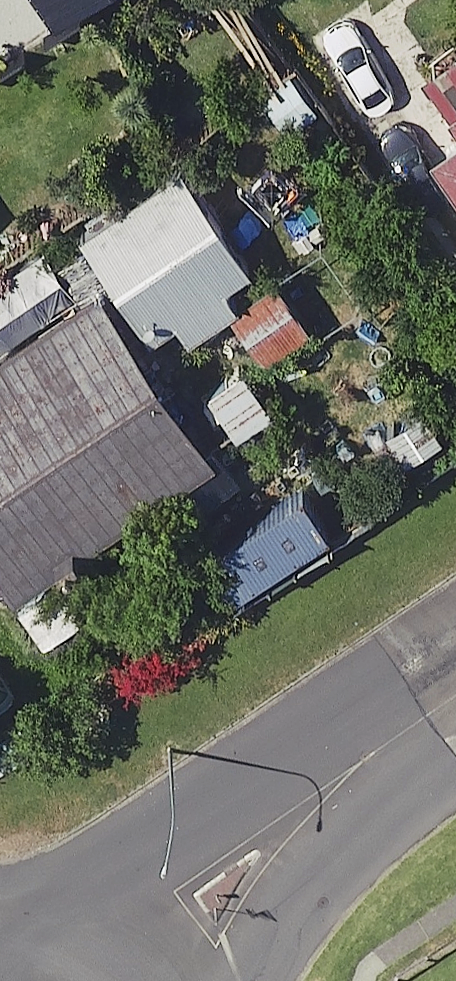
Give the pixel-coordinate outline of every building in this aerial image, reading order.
[(385,77),(455,187),(455,31),(385,77)] [(160,322),(217,286),(204,265),(228,250),(163,144),(57,210),(123,316),(147,301),(160,322)] [(60,519),(105,490),(127,525),(211,470),(46,217),(0,247),(0,597),(21,629),(99,578),(60,519)] [(268,255),(213,295),(251,347),(306,308),(268,255)]
